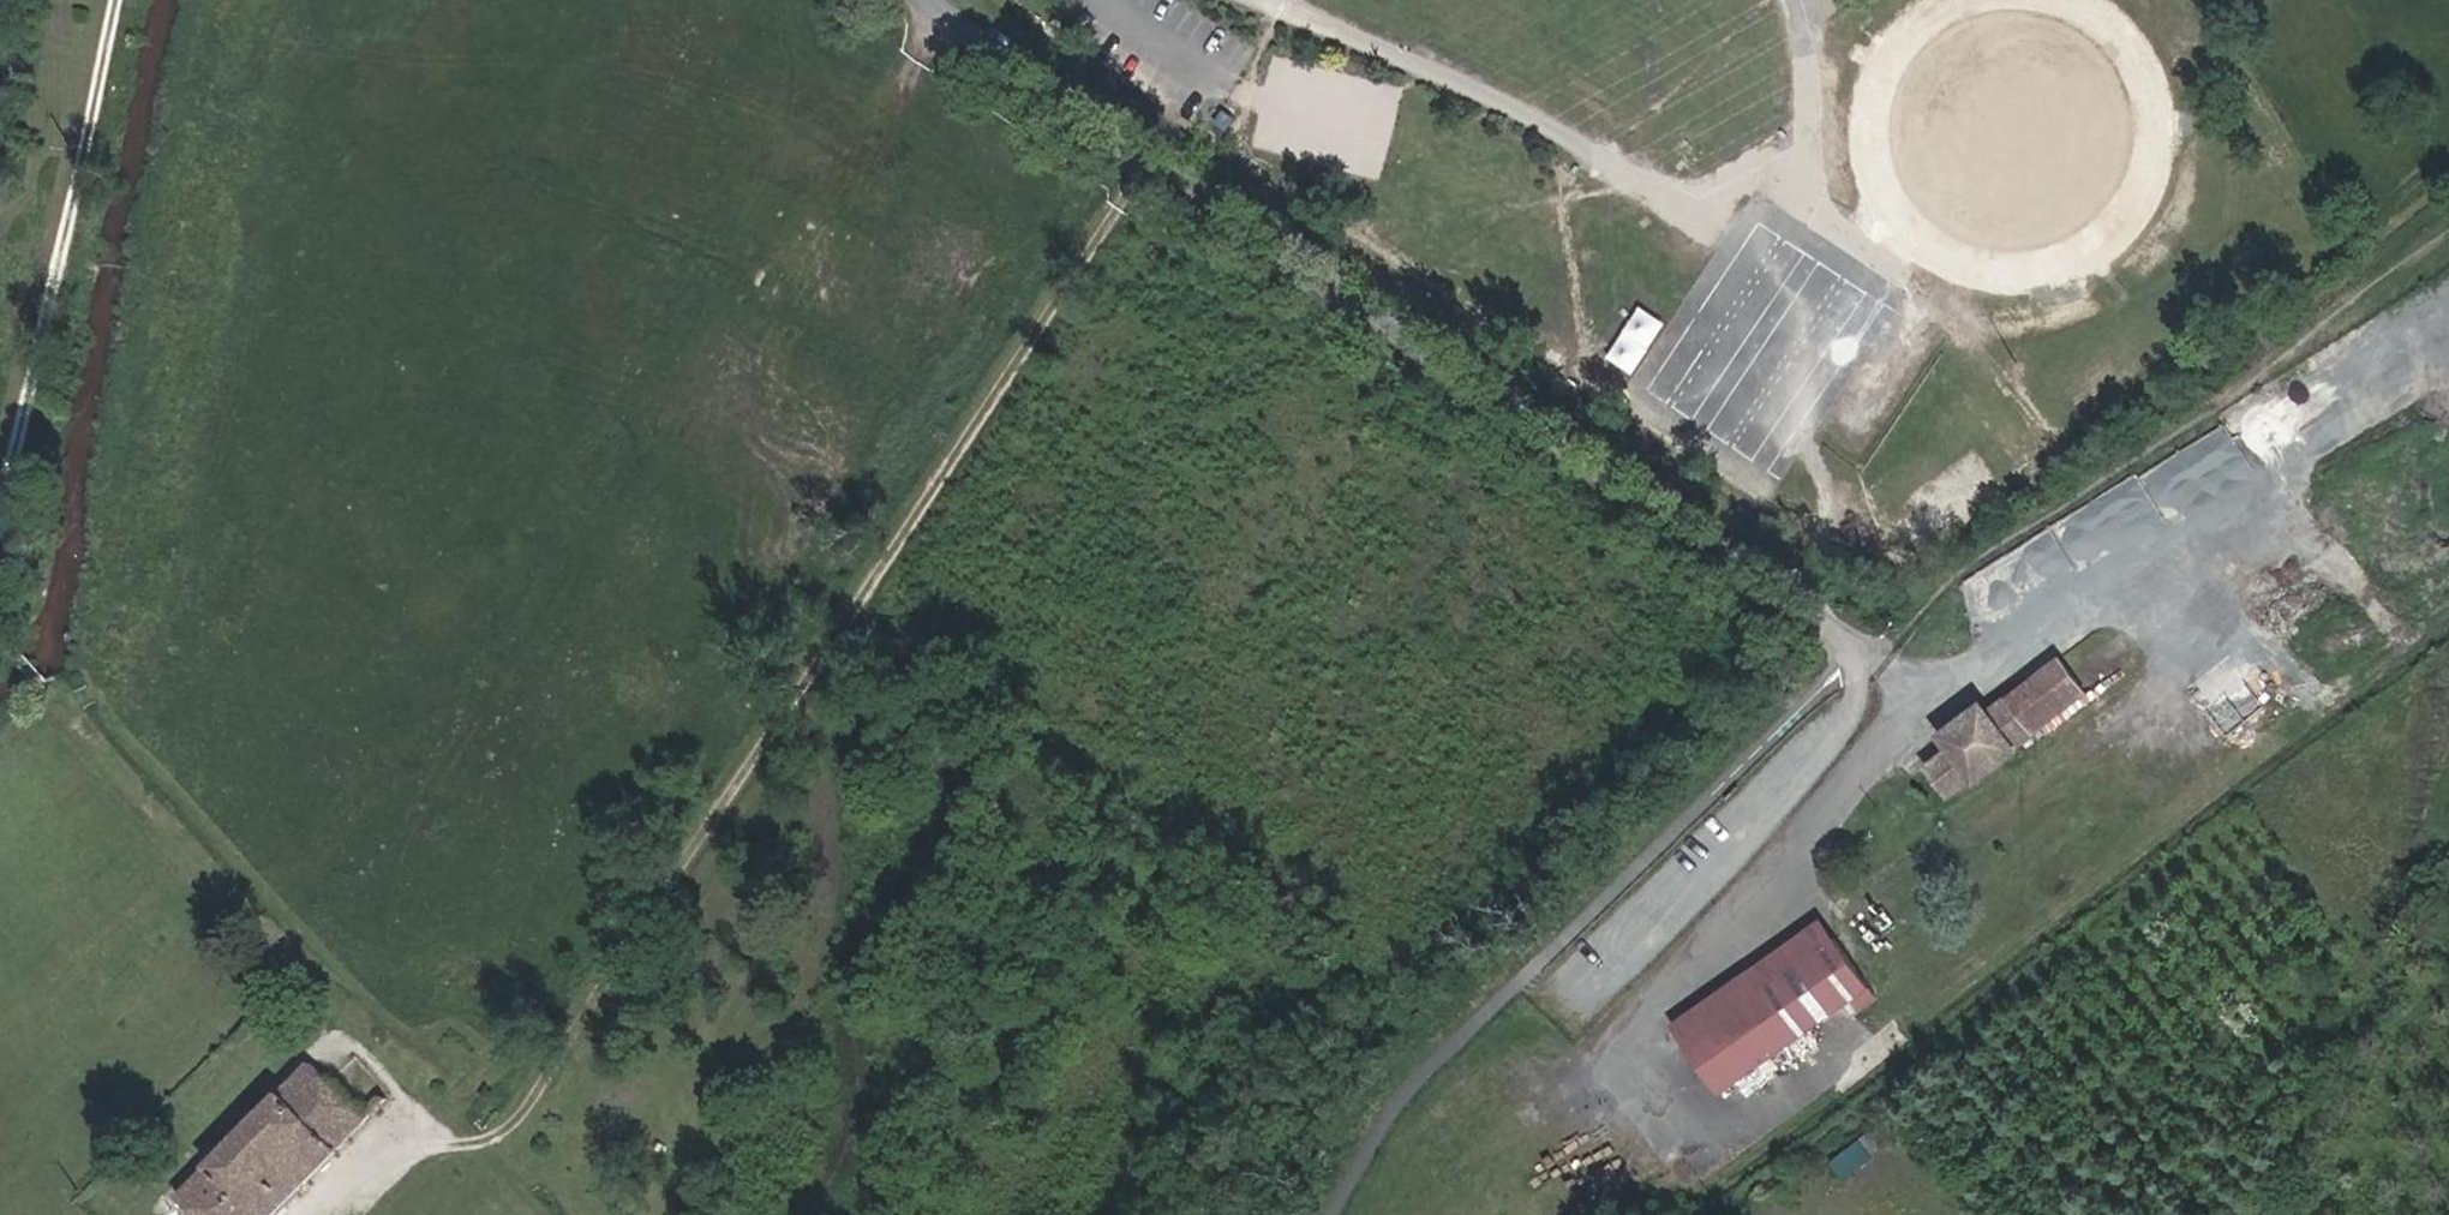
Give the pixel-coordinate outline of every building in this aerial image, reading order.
[(1865,53),(1853,85),(1847,119),(1849,153),(1858,187),(1873,217),(1895,244),(1921,266),(1952,282),(1985,291),(2020,292),(2054,287),(2086,275),(2115,256),(2139,232),(2158,204),(2171,171),(2176,138),(2175,103),(2166,70),(2150,39),(2129,13),(2113,0),(2035,0),(2060,7),(2087,21),(2109,41),(2127,66),(2138,95),(2143,125),(2140,155),(2131,184),(2115,210),(2093,232),(2067,248),(2038,257),(2008,260),(1977,256),(1966,251),(1959,274),(1940,267),(1950,246),(1924,227),(1903,204),(1889,177),(1881,148),(1880,117),(1886,87),(1899,60),(1918,36),(1942,17),(1969,4),(1989,0),(1909,0),(1908,0),(1884,24),(1865,53)] [(2014,748),(2087,693),(2061,658),(1987,713),(1982,707),(1944,737),(1953,747),(1927,766),(1950,797),(1976,777),(1977,779),(2015,750),(2014,748)] [(1686,1043),(1835,938),(1824,923),(1676,1028),(1686,1043)] [(1744,1076),(1847,1004),(1855,1016),(1878,999),(1835,938),(1686,1043),(1707,1072),(1730,1055),(1744,1076)] [(1744,1076),(1730,1055),(1707,1072),(1721,1093),(1744,1076)] [(366,1117),(312,1063),(180,1198),(198,1214),(269,1214),(366,1117)]
